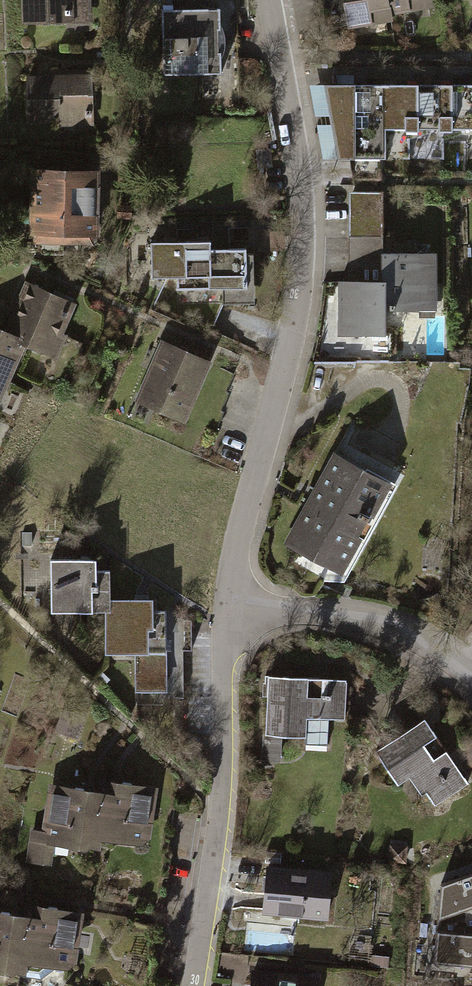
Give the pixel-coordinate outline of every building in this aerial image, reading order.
[(85,0),(16,0),(17,29),(86,27),(85,0)] [(382,0),(319,0),(322,15),(338,13),(342,32),(387,23),(386,17),(382,0)] [(386,17),(427,9),(425,0),(382,0),(386,17)] [(221,81),(219,12),(154,14),(156,82),(221,81)] [(89,126),(88,79),(21,80),(22,128),(89,126)] [(441,135),(445,135),(445,86),(409,87),(410,136),(405,136),(405,161),(441,161),(441,135)] [(471,135),(471,86),(445,86),(445,135),(471,135)] [(405,180),(405,161),(405,136),(410,136),(409,87),(305,87),(318,161),(348,160),(347,180),(405,180)] [(89,250),(91,175),(26,173),(25,248),(89,250)] [(377,257),(378,195),(345,194),(344,277),(377,277),(377,257)] [(169,293),(201,292),(202,255),(202,248),(144,248),(145,281),(169,281),(169,293)] [(201,292),(214,292),(237,293),(237,260),(237,255),(202,255),(201,292)] [(427,257),(377,257),(377,277),(377,284),(381,284),(381,313),(427,313),(427,257)] [(250,260),(237,260),(237,293),(214,292),(215,307),(250,307),(250,260)] [(70,306),(17,283),(0,323),(0,338),(21,347),(50,359),(60,338),(56,336),(70,306)] [(377,284),(332,283),(331,337),(380,337),(381,313),(381,284),(377,284)] [(0,338),(0,395),(21,347),(0,338)] [(205,367),(154,345),(129,406),(179,427),(205,367)] [(393,487),(333,455),(282,547),(343,580),(393,487)] [(107,617),(107,603),(107,574),(91,574),(91,562),(42,562),(43,617),(98,617),(107,617)] [(107,617),(98,617),(98,658),(110,657),(110,666),(130,666),(131,711),(153,711),(153,701),(164,701),(163,614),(145,615),(145,602),(107,603),(107,617)] [(341,721),(342,682),(263,679),(260,765),(279,765),(280,736),(302,737),(302,720),(341,721)] [(72,745),(83,724),(69,717),(58,737),(72,745)] [(463,788),(419,722),(370,755),(393,790),(403,783),(416,802),(424,797),(432,809),(463,788)] [(101,796),(93,846),(135,852),(145,845),(153,791),(103,784),(101,796)] [(93,846),(101,796),(47,788),(40,833),(26,831),(21,866),(49,870),(53,848),(92,854),(93,846)] [(324,924),(329,876),(266,870),(262,918),(324,924)] [(441,885),(435,961),(471,964),(471,873),(441,885)] [(21,918),(11,979),(34,983),(50,975),(69,977),(79,914),(23,906),(21,918)] [(21,918),(0,915),(0,977),(11,979),(21,918)] [(385,959),(366,958),(366,971),(384,972),(385,959)] [(313,977),(248,970),(246,985),(312,985),(313,977)]
